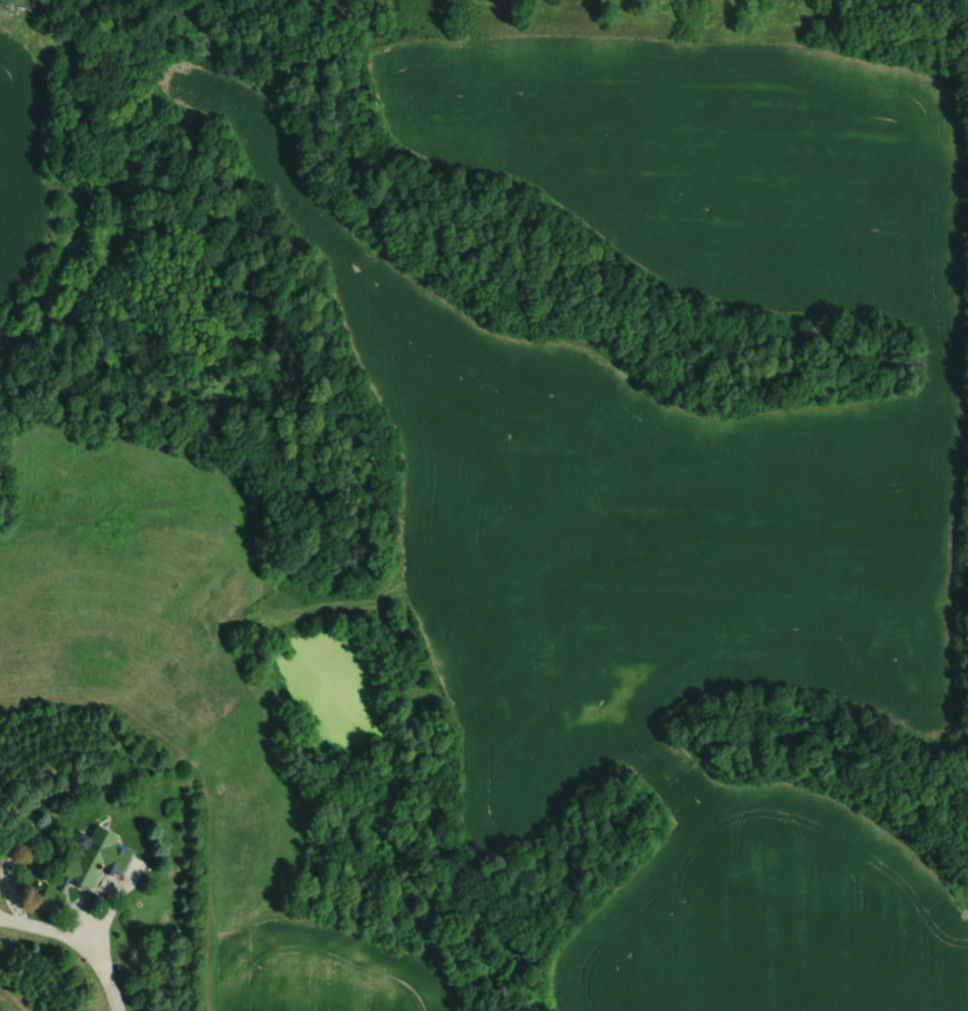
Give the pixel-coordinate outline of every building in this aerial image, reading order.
[(138,850),(119,842),(123,834),(94,820),(68,877),(94,889),(104,867),(126,877),(138,850)]
